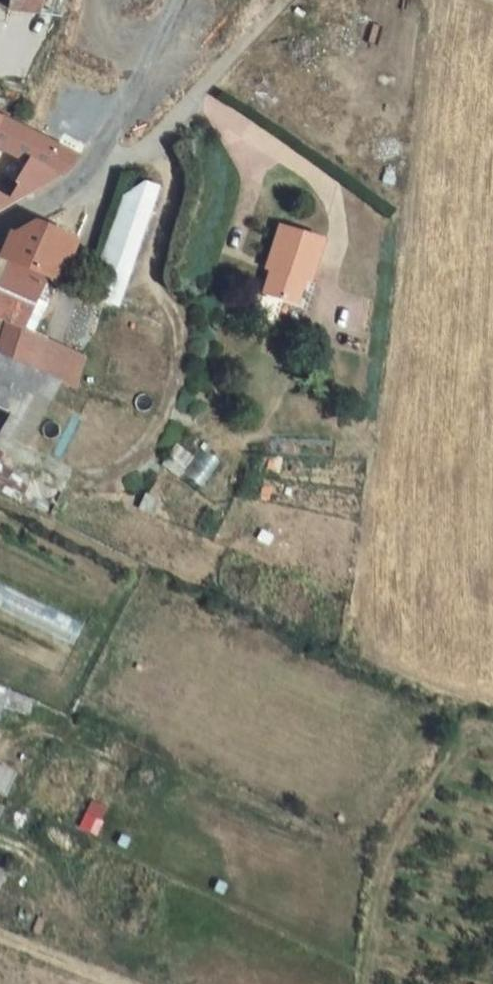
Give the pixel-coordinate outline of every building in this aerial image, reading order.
[(4,10),(40,16),(43,0),(5,0),(4,10)] [(40,16),(57,19),(63,0),(43,0),(40,16)] [(22,156),(50,170),(80,150),(0,115),(0,144),(22,156)] [(0,144),(0,167),(13,173),(22,156),(0,144)] [(0,167),(0,205),(50,170),(22,156),(13,173),(0,167)] [(87,294),(116,304),(156,184),(127,175),(87,294)] [(14,252),(45,266),(61,274),(72,250),(79,228),(41,213),(29,220),(14,252)] [(303,275),(314,235),(270,222),(259,261),(267,263),(258,294),(284,301),(292,272),(303,275)] [(23,326),(29,311),(39,315),(47,297),(34,291),(42,272),(0,253),(0,316),(4,318),(23,326)] [(4,318),(0,328),(0,351),(35,365),(54,372),(61,354),(42,346),(46,335),(23,326),(4,318)] [(18,390),(35,365),(0,351),(0,382),(18,390)] [(74,641),(83,618),(0,585),(0,611),(74,641)]
